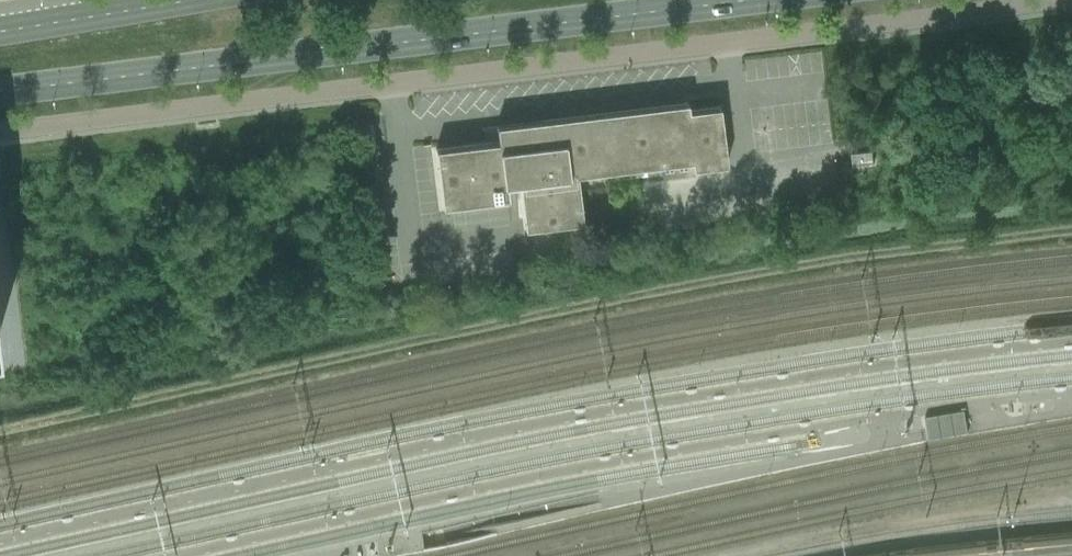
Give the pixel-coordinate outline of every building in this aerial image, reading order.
[(484,143),(436,149),(443,207),(509,199),(507,184),(519,183),(525,229),(583,222),(577,175),(691,161),(692,169),(727,165),(720,107),(688,110),(688,103),(482,127),(484,143)] [(872,151),(852,154),(853,167),(874,164),(872,151)] [(968,435),(964,413),(926,420),(929,442),(968,435)]
